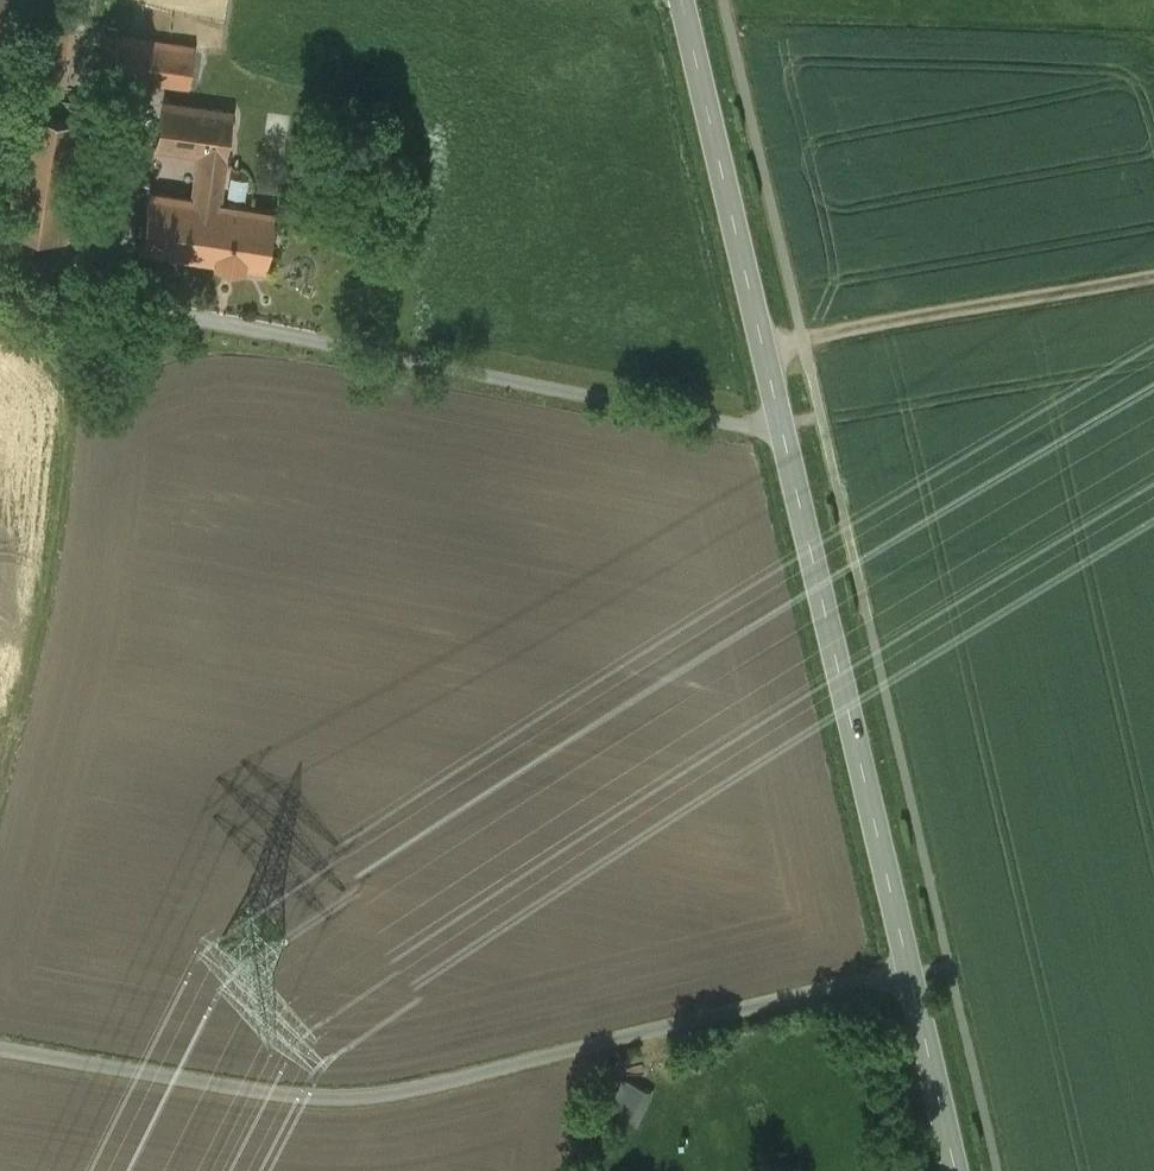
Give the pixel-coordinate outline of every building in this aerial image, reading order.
[(71,30),(38,24),(5,227),(65,236),(87,100),(60,95),(71,30)] [(194,46),(116,35),(111,76),(189,87),(192,66),(194,46)] [(201,152),(193,198),(217,200),(232,112),(163,100),(156,145),(201,152)] [(395,132),(376,130),(374,147),(394,149),(395,132)] [(275,210),(217,200),(193,198),(149,190),(138,252),(264,273),(275,210)] [(7,237),(0,270),(26,275),(33,242),(7,237)] [(608,1111),(639,1125),(654,1090),(623,1076),(608,1111)]
